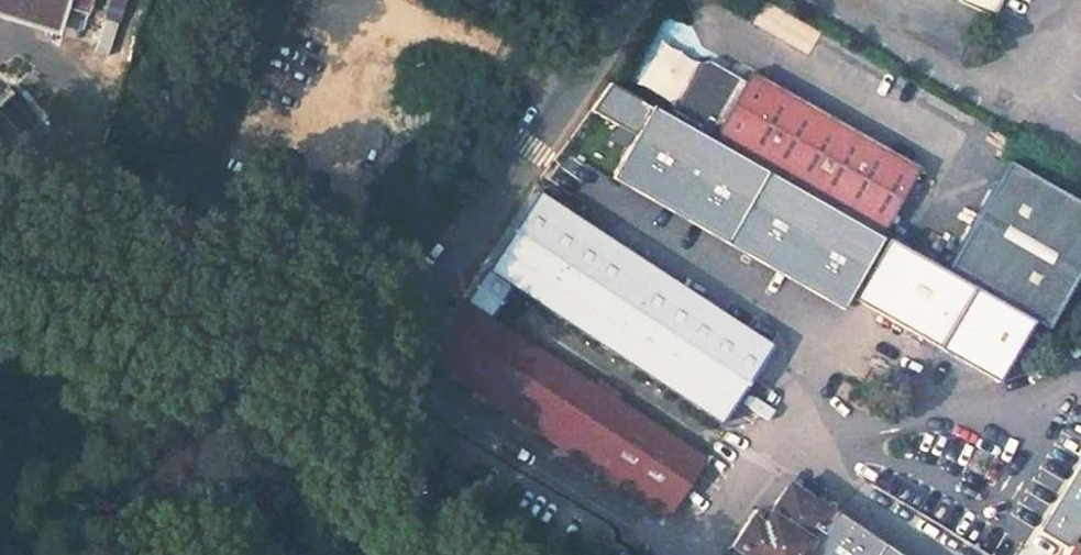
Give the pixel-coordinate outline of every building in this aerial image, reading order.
[(57,33),(65,7),(59,5),(61,0),(0,0),(0,16),(57,33)] [(59,5),(65,7),(86,13),(91,0),(61,0),(59,5)] [(950,3),(985,20),(994,0),(952,0),(950,3)] [(687,57),(655,110),(866,234),(905,166),(740,69),(735,79),(695,55),(687,57)] [(996,164),(932,273),(1034,333),(1080,253),(1080,214),(996,164)] [(528,190),(426,348),(668,507),(699,459),(612,402),(621,389),(598,374),(590,387),(525,344),(484,317),(503,287),(721,427),(772,347),(528,190)] [(533,332),(525,344),(590,387),(598,374),(533,332)] [(426,348),(419,358),(424,361),(662,517),(668,507),(426,348)] [(621,389),(612,402),(699,459),(708,446),(621,389)] [(786,485),(766,516),(758,528),(746,520),(729,547),(741,554),(855,554),(812,528),(824,511),(786,485)] [(1057,508),(1044,530),(1059,539),(1071,517),(1057,508)] [(754,509),(746,520),(758,528),(766,516),(754,509)] [(1056,554),(1080,554),(1080,514),(1056,554)]
